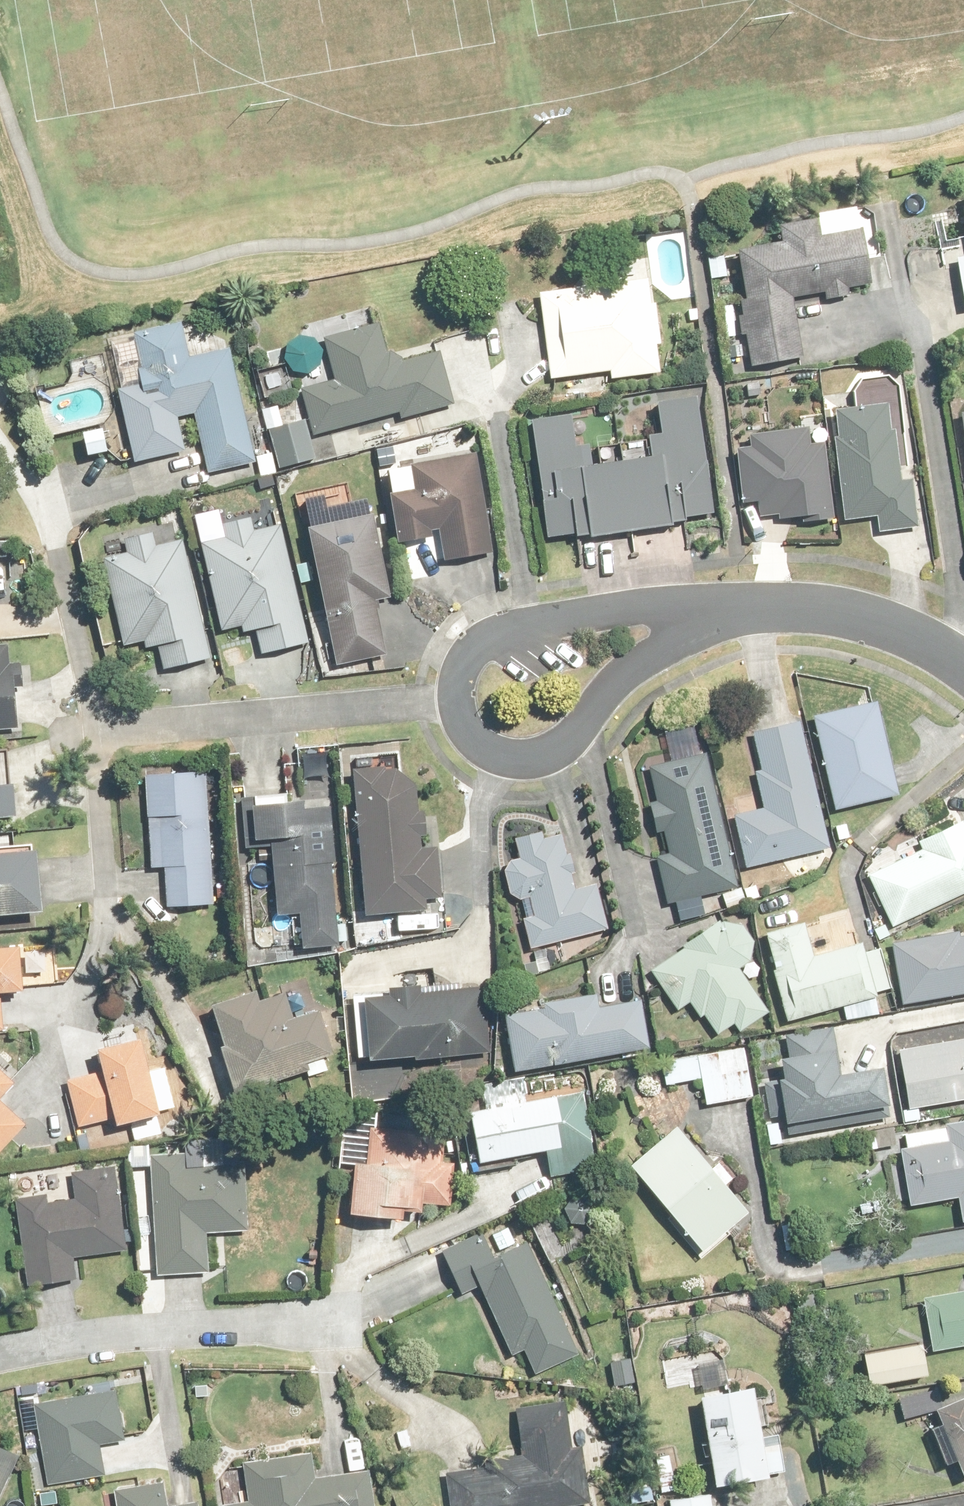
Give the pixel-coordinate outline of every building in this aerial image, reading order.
[(780,242),(741,247),(758,365),(804,358),(795,298),(832,293),(833,297),(851,295),(850,290),(875,286),(867,229),(823,236),(821,220),(778,226),(780,242)] [(733,260),(710,260),(710,281),(732,282),(733,260)] [(655,345),(662,344),(658,304),(650,304),(647,278),(539,291),(550,378),(613,371),(614,377),(658,372),(655,345)] [(402,417),(455,404),(442,354),(405,364),(403,356),(389,360),(380,325),(327,339),(338,381),(304,389),(315,433),(401,412),(402,417)] [(184,326),(114,342),(125,389),(120,390),(136,460),(187,448),(179,416),(195,412),(209,470),(257,459),(232,349),(191,359),(184,326)] [(303,337),(303,338),(301,338),(299,339),(298,339),(296,340),(295,341),(294,342),(292,343),(291,344),(290,346),(289,347),(289,349),(288,350),(288,352),(287,354),(287,355),(287,357),(287,359),(287,360),(288,362),(288,364),(289,365),(290,367),(291,368),(292,369),(293,371),(294,372),(295,373),(297,374),(298,375),(300,375),(301,376),(303,376),(305,376),(306,376),(308,376),(310,376),(312,376),(314,375),(315,375),(317,374),(319,373),(320,372),(321,370),(322,369),(324,367),(325,366),(325,364),(326,362),(326,361),(327,359),(327,357),(327,355),(327,353),(326,351),(326,350),(325,348),(324,346),(323,345),(322,343),(320,342),(319,341),(318,340),(316,339),(314,338),(313,338),(311,337),(309,337),(307,337),(305,337),(303,337)] [(670,519),(715,513),(700,397),(658,402),(662,435),(652,436),(654,458),(595,465),(593,444),(578,446),(574,415),(534,420),(549,534),(592,529),(592,535),(671,525),(670,519)] [(837,408),(847,520),(878,517),(880,533),(918,529),(914,480),(901,481),(894,403),(837,408)] [(314,459),(306,420),(287,424),(283,406),(263,411),(275,467),(314,459)] [(358,429),(314,437),(319,463),(362,454),(358,429)] [(107,431),(84,434),(87,459),(110,455),(107,431)] [(395,492),(392,493),(400,543),(437,537),(440,559),(493,550),(478,452),(414,462),(415,468),(392,472),(395,492)] [(226,489),(203,493),(207,515),(230,511),(226,489)] [(393,597),(378,513),(311,526),(337,664),(389,655),(379,599),(393,597)] [(307,642),(283,525),(256,530),(253,520),(224,526),(226,537),(207,540),(225,628),(244,624),(246,633),(259,630),(263,651),(307,642)] [(212,658),(183,539),(157,545),(155,533),(126,540),(129,552),(106,558),(127,645),(146,640),(148,649),(160,646),(165,669),(212,658)] [(16,562),(16,540),(0,540),(0,561),(16,562)] [(19,729),(17,667),(5,667),(5,650),(0,650),(0,729),(19,729)] [(879,703),(816,717),(836,810),(900,797),(879,703)] [(762,771),(757,772),(766,810),(737,816),(749,868),(830,849),(802,721),(754,732),(762,771)] [(659,801),(653,802),(660,833),(667,831),(672,853),(658,856),(669,904),(740,888),(709,752),(651,766),(659,801)] [(416,786),(398,766),(355,769),(364,914),(426,910),(425,897),(444,896),(441,846),(422,847),(422,836),(430,836),(429,812),(418,812),(416,786)] [(214,773),(149,774),(151,866),(166,866),(167,906),(217,905),(214,773)] [(20,816),(18,784),(0,785),(0,817),(20,816)] [(341,946),(334,803),(290,805),(290,795),(257,796),(259,839),(275,838),(279,916),(302,915),(304,948),(341,946)] [(871,873),(895,926),(963,895),(963,825),(923,843),(925,848),(871,873)] [(575,887),(562,839),(546,843),(544,833),(516,841),(520,854),(518,855),(516,856),(515,858),(513,859),(512,861),(511,863),(510,865),(509,867),(508,869),(507,871),(507,873),(507,875),(507,877),(507,879),(507,881),(508,884),(508,886),(509,888),(510,890),(511,891),(512,893),(514,895),(515,896),(517,898),(519,899),(520,900),(522,901),(524,902),(528,918),(524,919),(533,950),(609,929),(596,882),(575,887)] [(44,912),(40,852),(0,855),(0,915),(44,912)] [(757,948),(736,916),(724,924),(722,920),(684,945),(686,949),(653,970),(679,1010),(691,1002),(702,1019),(707,1016),(719,1035),(736,1023),(741,1032),(770,1013),(748,980),(761,971),(750,953),(757,948)] [(850,1019),(880,1011),(875,992),(890,989),(880,951),(865,955),(863,946),(812,959),(803,923),(767,932),(790,1021),(847,1007),(850,1019)] [(893,945),(902,1003),(963,993),(963,934),(893,945)] [(25,992),(22,948),(0,949),(0,994),(25,992)] [(370,1007),(359,1008),(360,1056),(372,1056),(372,1059),(492,1056),(490,986),(408,989),(408,996),(370,998),(370,1007)] [(223,1048),(236,1094),(309,1073),(306,1063),(335,1055),(323,1011),(294,1020),(287,995),(262,1002),(259,991),(215,1004),(227,1046),(223,1048)] [(550,1011),(506,1019),(516,1072),(654,1047),(646,1002),(600,1010),(597,994),(548,1003),(550,1011)] [(160,1110),(177,1106),(168,1069),(151,1073),(143,1040),(102,1050),(107,1071),(70,1080),(81,1126),(118,1118),(119,1124),(132,1121),(136,1141),(161,1135),(157,1116),(161,1115),(160,1110)] [(912,1108),(963,1100),(963,1041),(903,1050),(912,1108)] [(662,1066),(666,1085),(702,1078),(707,1104),(755,1095),(746,1049),(662,1066)] [(25,1127),(1,1102),(16,1087),(0,1071),(0,1151),(25,1127)] [(559,1098),(473,1113),(482,1163),(548,1151),(555,1180),(601,1170),(585,1102),(561,1108),(559,1098)] [(415,1132),(397,1132),(398,1110),(378,1109),(377,1126),(371,1126),(370,1161),(357,1160),(355,1216),(405,1218),(406,1211),(426,1212),(426,1204),(453,1205),(454,1166),(443,1165),(444,1129),(416,1127),(415,1132)] [(903,1131),(913,1204),(962,1197),(963,1215),(963,1123),(903,1131)] [(735,1179),(722,1163),(714,1170),(678,1128),(632,1167),(706,1254),(751,1215),(727,1186),(735,1179)] [(251,1230),(249,1152),(153,1154),(157,1276),(209,1275),(207,1232),(251,1230)] [(74,1170),(77,1201),(53,1204),(52,1195),(17,1199),(26,1286),(75,1281),(73,1258),(125,1253),(117,1166),(74,1170)] [(528,1243),(495,1259),(481,1231),(445,1249),(465,1292),(478,1285),(515,1359),(527,1353),(538,1376),(583,1354),(528,1243)] [(927,1298),(936,1351),(963,1347),(963,1292),(927,1298)] [(924,1346),(867,1355),(872,1387),(929,1378),(924,1346)] [(634,1358),(608,1361),(611,1387),(638,1383),(634,1358)] [(127,1438),(119,1389),(36,1403),(49,1481),(106,1471),(101,1443),(127,1438)] [(763,1439),(756,1389),(704,1397),(717,1486),(784,1476),(778,1437),(763,1439)] [(960,1460),(963,1469),(963,1400),(940,1410),(943,1419),(931,1423),(948,1465),(960,1460)] [(574,1401),(519,1409),(526,1456),(491,1461),(492,1469),(450,1476),(455,1505),(565,1505),(589,1502),(574,1401)] [(0,1451),(0,1499),(18,1459),(0,1451)] [(315,1481),(311,1455),(244,1465),(249,1501),(219,1505),(378,1505),(375,1485),(368,1487),(366,1474),(315,1481)] [(165,1480),(117,1488),(120,1505),(169,1505),(165,1480)] [(627,1483),(626,1500),(658,1503),(660,1486),(627,1483)] [(710,1494),(670,1501),(671,1505),(713,1505),(710,1494)]
